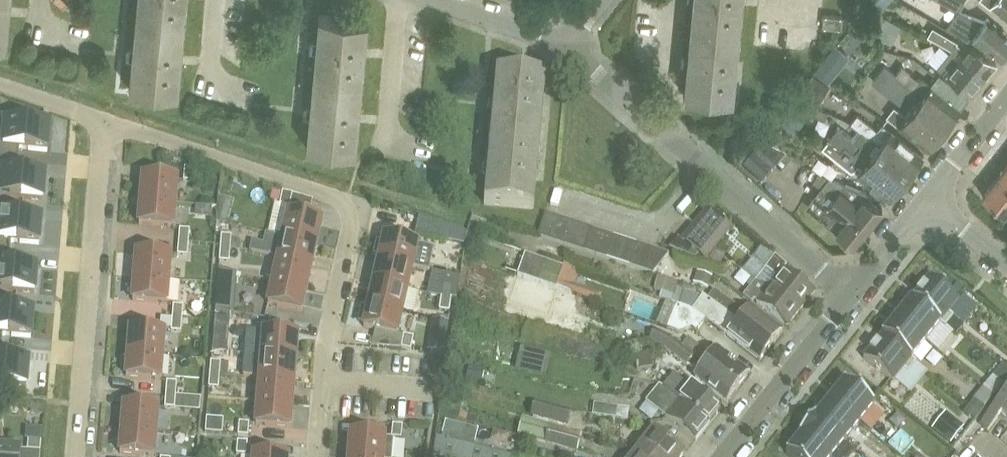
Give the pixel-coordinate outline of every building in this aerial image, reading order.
[(7,44),(11,0),(0,0),(0,44),(7,44)] [(135,22),(185,26),(187,0),(137,0),(135,22)] [(690,29),(741,33),(744,0),(693,0),(690,29)] [(964,0),(939,0),(959,11),(964,0)] [(990,7),(991,6),(1006,18),(1006,0),(981,0),(990,7)] [(923,17),(936,14),(934,1),(920,4),(923,17)] [(369,18),(319,13),(316,46),(312,80),(362,84),(366,49),(369,18)] [(843,16),(837,16),(824,14),(823,26),(842,28),(843,16)] [(991,51),(993,49),(1002,56),(1006,50),(1006,37),(1004,35),(1006,32),(987,16),(984,21),(973,16),(962,29),(991,51)] [(179,92),(185,26),(135,22),(132,54),(129,88),(179,92)] [(959,53),(986,76),(997,62),(967,42),(963,47),(956,41),(933,27),(929,34),(952,47),(959,53)] [(734,100),(741,33),(690,29),(687,62),(684,95),(734,100)] [(972,94),(986,76),(959,53),(952,47),(945,55),(937,65),(945,71),(944,72),(972,94)] [(546,78),(496,73),(493,106),(490,139),(539,144),(546,78)] [(813,73),(801,92),(819,104),(831,85),(813,73)] [(969,98),(939,75),(931,85),(922,77),(913,88),(898,76),(885,92),(900,104),(908,95),(917,102),(911,110),(941,133),(969,98)] [(360,114),(362,84),(312,80),(310,109),(306,146),(356,151),(360,114)] [(776,117),(791,127),(803,108),(788,99),(776,117)] [(941,133),(911,110),(905,117),(895,109),(888,117),(928,149),(941,133)] [(882,143),(913,168),(924,155),(892,130),(882,123),(877,129),(858,114),(852,122),(865,132),(869,135),(870,134),(882,143)] [(18,161),(19,149),(47,151),(49,125),(0,121),(0,159),(18,161)] [(829,139),(841,149),(846,143),(856,151),(855,152),(866,161),(868,159),(900,185),(913,168),(882,143),(870,134),(869,135),(865,132),(858,141),(839,126),(829,139)] [(769,136),(763,145),(771,150),(777,142),(769,136)] [(536,175),(539,144),(490,139),(487,173),(484,204),(533,209),(536,175)] [(857,173),(889,198),(900,185),(868,159),(866,161),(855,152),(856,151),(846,143),(841,149),(840,150),(862,167),(857,173)] [(761,185),(776,168),(758,151),(743,168),(761,185)] [(42,201),(45,175),(17,173),(18,161),(0,159),(0,197),(42,201)] [(998,177),(1006,184),(1006,165),(998,177)] [(185,167),(183,181),(194,181),(195,168),(185,167)] [(141,196),(141,200),(175,203),(177,180),(142,177),(142,182),(139,182),(138,196),(141,196)] [(821,188),(833,197),(818,217),(837,232),(837,233),(852,245),(882,206),(866,197),(868,194),(829,177),(821,188)] [(983,196),(1004,213),(1006,209),(1006,184),(998,177),(983,196)] [(282,192),(280,202),(279,205),(289,207),(292,194),(282,192)] [(175,203),(141,200),(140,205),(137,204),(136,219),(139,219),(139,224),(173,227),(175,203)] [(681,241),(705,262),(731,231),(706,210),(681,241)] [(545,213),(537,236),(549,240),(556,217),(545,213)] [(288,214),(283,237),(316,244),(321,221),(288,214)] [(10,254),(11,242),(38,244),(41,218),(0,215),(0,253),(10,254)] [(556,217),(549,240),(560,243),(568,221),(556,217)] [(572,247),(580,225),(568,221),(560,243),(572,247)] [(591,229),(580,225),(572,247),(584,251),(591,229)] [(178,242),(188,243),(189,230),(179,229),(178,242)] [(596,255),(603,232),(591,229),(584,251),(596,255)] [(607,259),(615,236),(603,232),(596,255),(607,259)] [(221,235),(220,248),(230,249),(231,236),(221,235)] [(607,259),(619,263),(626,240),(615,236),(607,259)] [(278,259),(311,266),(316,244),(283,237),(278,259)] [(384,237),(379,260),(412,267),(417,244),(384,237)] [(626,240),(619,263),(631,266),(638,244),(626,240)] [(245,241),(243,252),(265,255),(267,244),(245,241)] [(188,243),(178,242),(177,255),(187,256),(188,243)] [(638,244),(631,266),(643,270),(650,248),(638,244)] [(230,249),(220,248),(219,261),(229,262),(230,249)] [(643,270),(653,274),(669,254),(650,248),(643,270)] [(34,294),(36,268),(9,266),(10,254),(0,253),(0,291),(34,294)] [(134,277),(168,280),(170,256),(136,253),(136,258),(133,258),(132,272),(135,273),(134,277)] [(524,255),(518,276),(545,285),(574,295),(577,287),(581,276),(581,274),(563,268),(524,255)] [(261,257),(255,304),(267,306),(273,259),(261,257)] [(777,279),(770,288),(799,311),(812,295),(783,272),(786,268),(775,258),(765,269),(777,279)] [(311,266),(278,259),(273,281),(306,288),(311,266)] [(412,267),(379,260),(374,282),(407,289),(412,267)] [(216,298),(215,310),(233,312),(234,299),(236,274),(218,269),(216,298)] [(697,271),(692,282),(708,288),(712,277),(697,271)] [(168,280),(134,277),(134,281),(131,281),(130,295),(133,295),(132,300),(167,303),(168,280)] [(940,324),(939,325),(944,329),(953,318),(948,314),(958,302),(929,278),(910,300),(940,324)] [(301,312),(306,288),(273,281),(268,304),(301,312)] [(786,327),(799,311),(770,288),(754,281),(742,297),(751,303),(753,300),(786,327)] [(402,312),(407,289),(374,282),(369,304),(402,312)] [(443,285),(441,298),(451,299),(453,286),(443,285)] [(662,291),(659,299),(691,310),(699,296),(675,289),(673,295),(662,291)] [(733,318),(770,346),(781,332),(750,308),(746,314),(714,290),(708,298),(733,318)] [(759,361),(770,346),(733,318),(708,298),(703,295),(691,310),(704,320),(728,336),(741,347),(759,361)] [(449,312),(451,299),(441,298),(439,310),(449,312)] [(896,318),(925,342),(939,325),(940,324),(910,300),(896,318)] [(402,312),(369,304),(363,327),(397,335),(402,312)] [(172,318),(182,319),(183,306),(173,305),(172,318)] [(2,347),(3,335),(30,337),(32,312),(0,309),(0,347),(2,347)] [(229,318),(214,317),(212,351),(227,352),(229,318)] [(182,319),(172,318),(171,331),(181,332),(182,319)] [(896,318),(881,336),(911,360),(911,359),(925,342),(896,318)] [(447,322),(433,319),(430,331),(445,335),(447,322)] [(666,348),(673,338),(655,328),(649,339),(666,348)] [(128,353),(162,356),(164,333),(130,330),(129,335),(127,334),(125,349),(128,349),(128,353)] [(261,356),(295,359),(297,335),(263,332),(261,356)] [(401,348),(410,350),(411,350),(413,337),(403,335),(401,348)] [(911,360),(881,336),(863,358),(893,382),(903,370),(907,374),(916,363),(911,359),(911,360)] [(666,348),(676,356),(683,346),(682,345),(673,338),(666,348)] [(699,358),(737,388),(748,373),(737,364),(717,349),(711,357),(688,338),(682,345),(683,346),(676,356),(687,365),(693,356),(698,360),(699,358)] [(510,369),(541,376),(546,353),(515,346),(510,369)] [(26,387),(28,361),(1,359),(2,347),(0,347),(0,385),(26,387)] [(162,356),(128,353),(127,357),(125,357),(124,372),(126,372),(126,377),(160,380),(162,356)] [(259,379),(293,381),(295,359),(261,356),(259,379)] [(726,402),(737,388),(699,358),(698,360),(693,356),(687,365),(691,369),(693,367),(699,372),(694,378),(726,402)] [(211,361),(209,374),(220,375),(221,362),(211,361)] [(997,371),(1006,379),(1006,368),(1002,365),(997,371)] [(468,366),(465,379),(481,383),(484,370),(468,366)] [(1006,380),(1006,379),(997,371),(992,377),(1003,385),(1006,380)] [(220,375),(209,374),(208,387),(219,388),(220,375)] [(259,379),(257,401),(292,404),(293,381),(259,379)] [(166,395),(176,396),(177,382),(167,382),(166,395)] [(830,399),(860,422),(874,406),(844,382),(830,399)] [(691,385),(679,401),(709,424),(721,408),(691,385)] [(1006,419),(1006,391),(980,425),(988,431),(1002,414),(1006,419)] [(176,396),(166,395),(165,408),(175,409),(176,396)] [(176,396),(175,409),(200,410),(201,397),(176,396)] [(466,422),(468,415),(466,414),(468,404),(465,403),(465,402),(446,396),(441,416),(466,422)] [(816,416),(846,440),(860,422),(830,399),(816,416)] [(973,400),(968,407),(979,415),(984,409),(973,400)] [(292,404),(257,401),(255,425),(290,428),(292,404)] [(569,413),(537,404),(524,401),(521,413),(533,416),(533,418),(566,427),(569,413)] [(696,440),(709,424),(679,401),(667,417),(696,440)] [(31,404),(30,414),(43,415),(44,406),(31,404)] [(629,409),(594,404),(592,415),(627,420),(629,409)] [(122,425),(122,430),(156,432),(158,409),(123,406),(123,411),(120,411),(119,425),(122,425)] [(974,421),(979,415),(968,407),(963,413),(974,421)] [(945,412),(931,429),(950,444),(964,427),(945,412)] [(800,436),(827,456),(832,456),(846,440),(816,416),(815,415),(799,435),(800,436)] [(581,435),(522,419),(517,436),(577,452),(581,435)] [(445,421),(436,456),(471,456),(478,430),(445,421)] [(249,423),(239,422),(238,435),(248,436),(249,423)] [(402,425),(392,425),(391,438),(401,439),(402,425)] [(156,432),(122,430),(121,434),(118,434),(117,448),(120,448),(120,453),(154,456),(156,432)] [(684,456),(654,432),(640,450),(648,456),(683,456),(684,456)] [(157,434),(156,448),(172,449),(173,435),(157,434)] [(348,456),(383,456),(384,437),(350,434),(348,456)] [(800,436),(785,454),(789,456),(827,456),(800,436)] [(41,442),(28,440),(27,450),(40,452),(41,442)] [(247,442),(237,441),(236,454),(246,455),(247,442)] [(20,450),(0,448),(0,456),(19,456),(20,450)]
